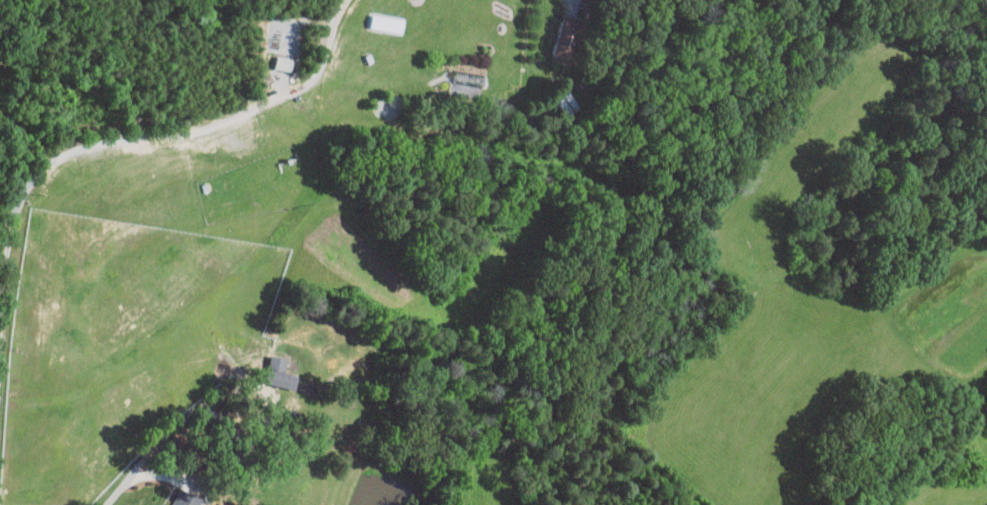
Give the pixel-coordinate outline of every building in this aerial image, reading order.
[(552,56),(572,61),(581,23),(561,18),(552,56)] [(275,68),(291,70),(293,57),(277,55),(275,68)] [(463,84),(482,88),(485,76),(457,70),(454,83),(463,85),(463,84)] [(288,357),(270,354),(264,382),(296,389),(300,372),(286,369),(288,357)] [(202,499),(180,487),(170,504),(199,504),(202,499)]
